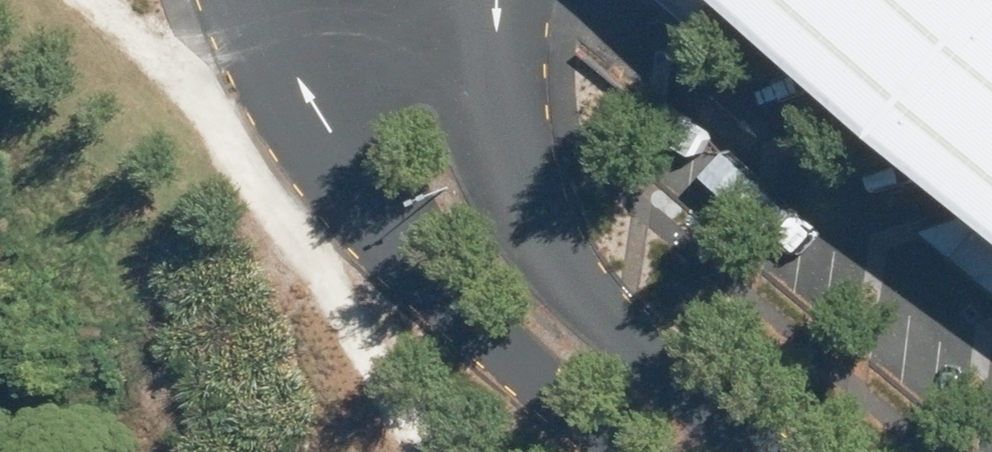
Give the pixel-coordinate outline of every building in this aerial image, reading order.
[(991,190),(991,0),(782,0),(991,190)] [(939,217),(991,262),(991,195),(939,217)]
